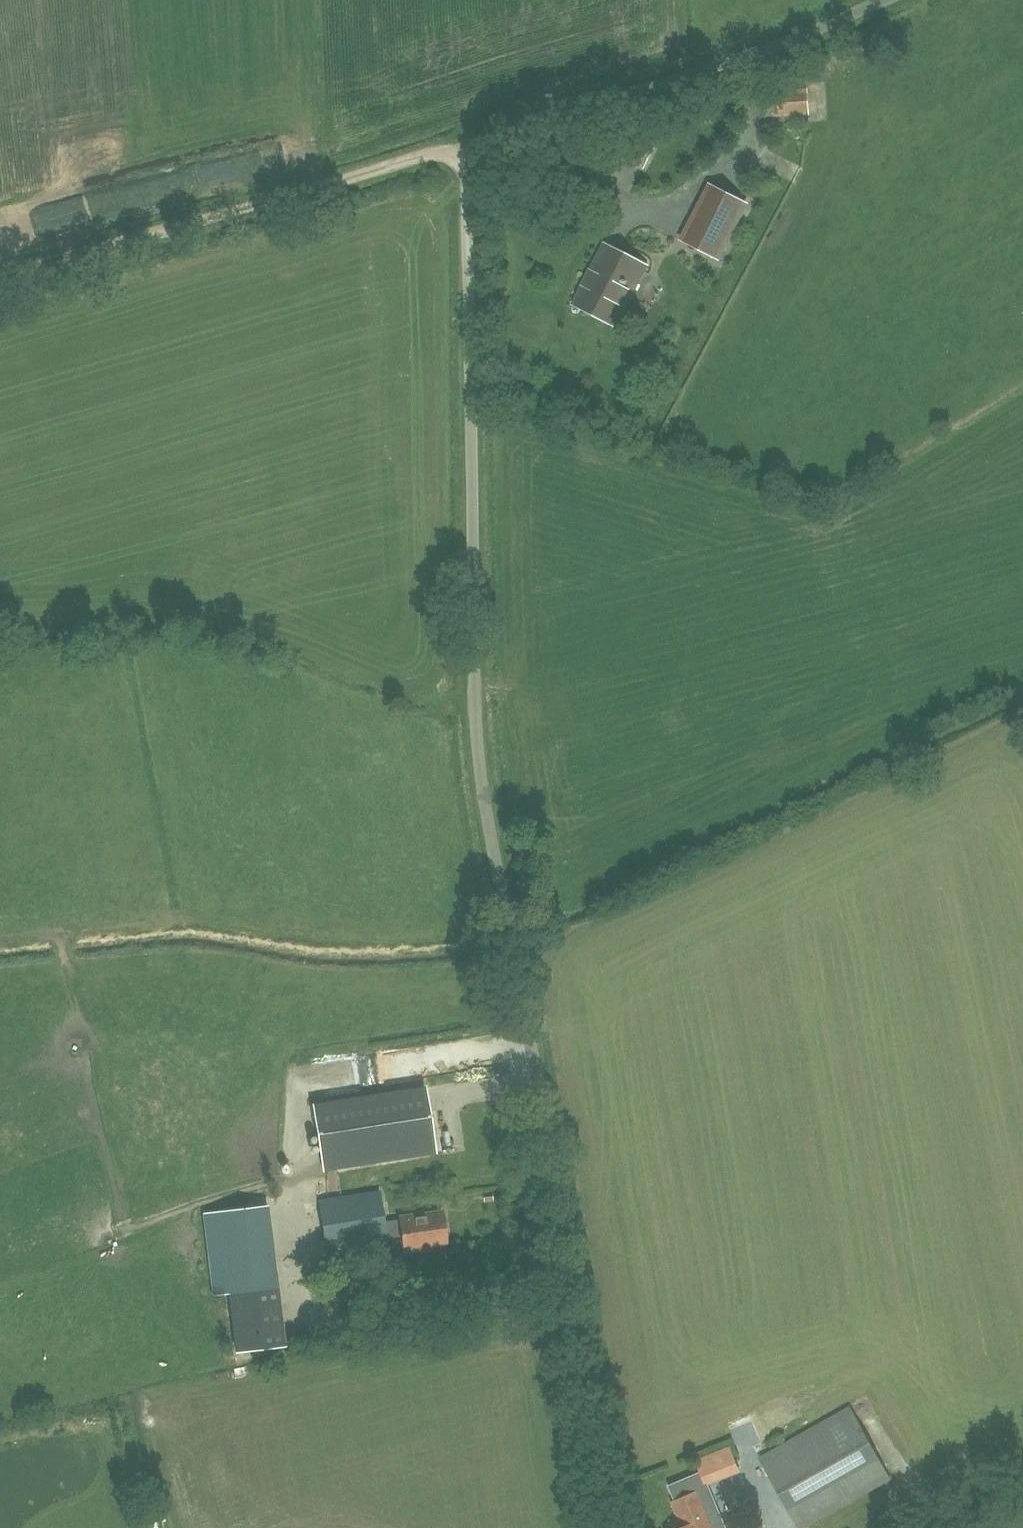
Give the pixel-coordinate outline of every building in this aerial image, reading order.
[(766,95),(767,115),(808,112),(806,92),(766,95)] [(710,186),(683,240),(718,258),(746,205),(710,186)] [(574,304),(616,326),(647,266),(605,245),(574,304)] [(325,1170),(435,1153),(425,1089),(315,1106),(325,1170)] [(381,1192),(320,1201),(327,1250),(388,1242),(387,1239),(403,1237),(405,1251),(421,1249),(421,1246),(447,1243),(443,1213),(401,1218),(401,1220),(385,1223),(381,1192)] [(268,1206),(203,1214),(214,1295),(230,1293),(237,1352),(285,1346),(274,1262),(268,1206)] [(760,1457),(801,1527),(803,1527),(891,1478),(850,1406),(760,1457)] [(684,1527),(725,1527),(718,1511),(716,1506),(707,1486),(705,1487),(700,1474),(685,1480),(691,1495),(674,1502),(685,1527),(684,1527)]
